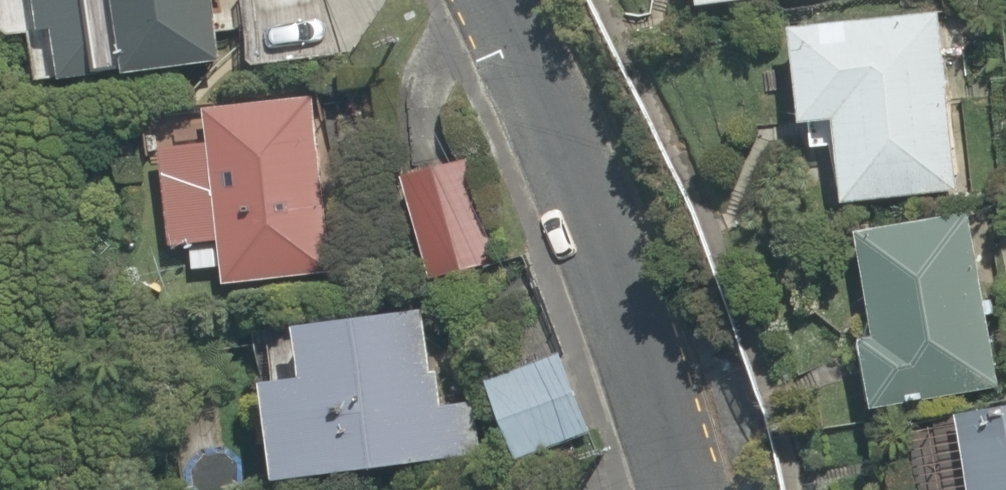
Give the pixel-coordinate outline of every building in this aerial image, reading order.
[(32,29),(37,82),(215,67),(209,0),(0,0),(0,32),(32,29)] [(966,98),(961,45),(936,47),(933,9),(783,22),(791,119),(829,116),(837,204),(949,194),(941,100),(966,98)] [(166,211),(170,248),(187,247),(189,270),(224,267),(225,280),(317,271),(300,96),(208,105),(212,142),(114,152),(120,215),(166,211)] [(468,154),(382,184),(418,286),(503,256),(468,154)] [(844,279),(855,404),(1000,390),(994,323),(973,325),(963,210),(855,220),(861,278),(844,279)] [(429,406),(417,314),(253,334),(271,482),(476,456),(469,401),(429,406)] [(556,347),(474,378),(507,463),(589,432),(556,347)] [(960,409),(967,489),(1005,489),(1005,405),(960,409)]
